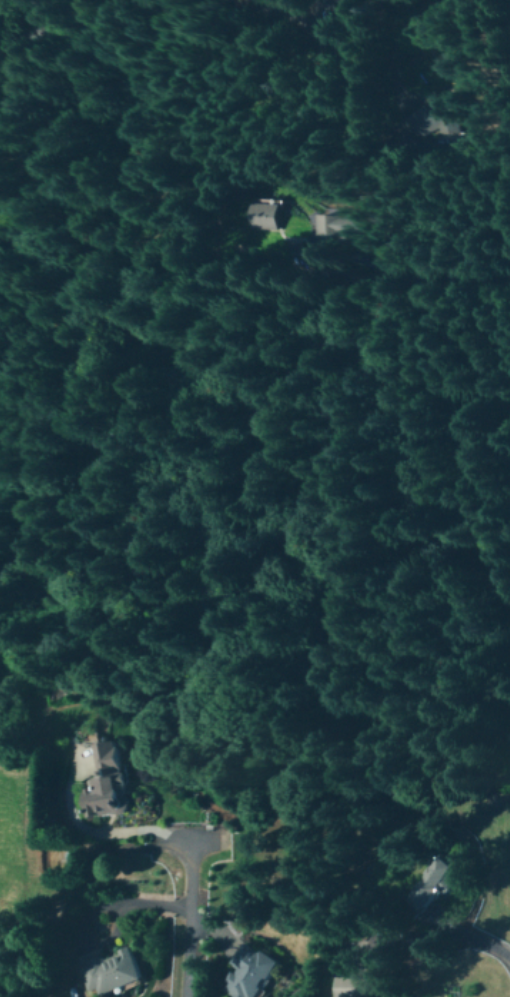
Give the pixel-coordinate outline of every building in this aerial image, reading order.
[(281,202),(245,201),(245,226),(280,227),(281,202)] [(349,213),(318,212),(318,233),(349,234),(349,213)] [(88,817),(134,809),(127,769),(126,769),(121,739),(97,743),(103,777),(94,779),(96,786),(83,788),(88,817)] [(258,945),(231,990),(243,996),(261,996),(283,960),(258,945)] [(142,978),(132,948),(83,964),(90,985),(95,983),(98,992),(142,978)] [(334,975),(334,996),(372,996),(371,974),(334,975)]
